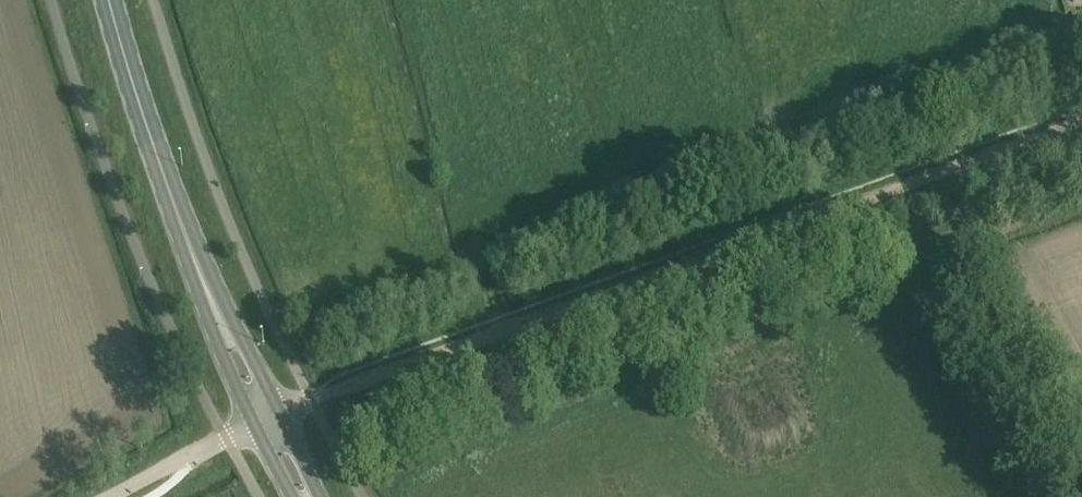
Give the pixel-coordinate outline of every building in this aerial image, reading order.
[(530,276),(527,268),(521,270),(524,278),(530,276)]
